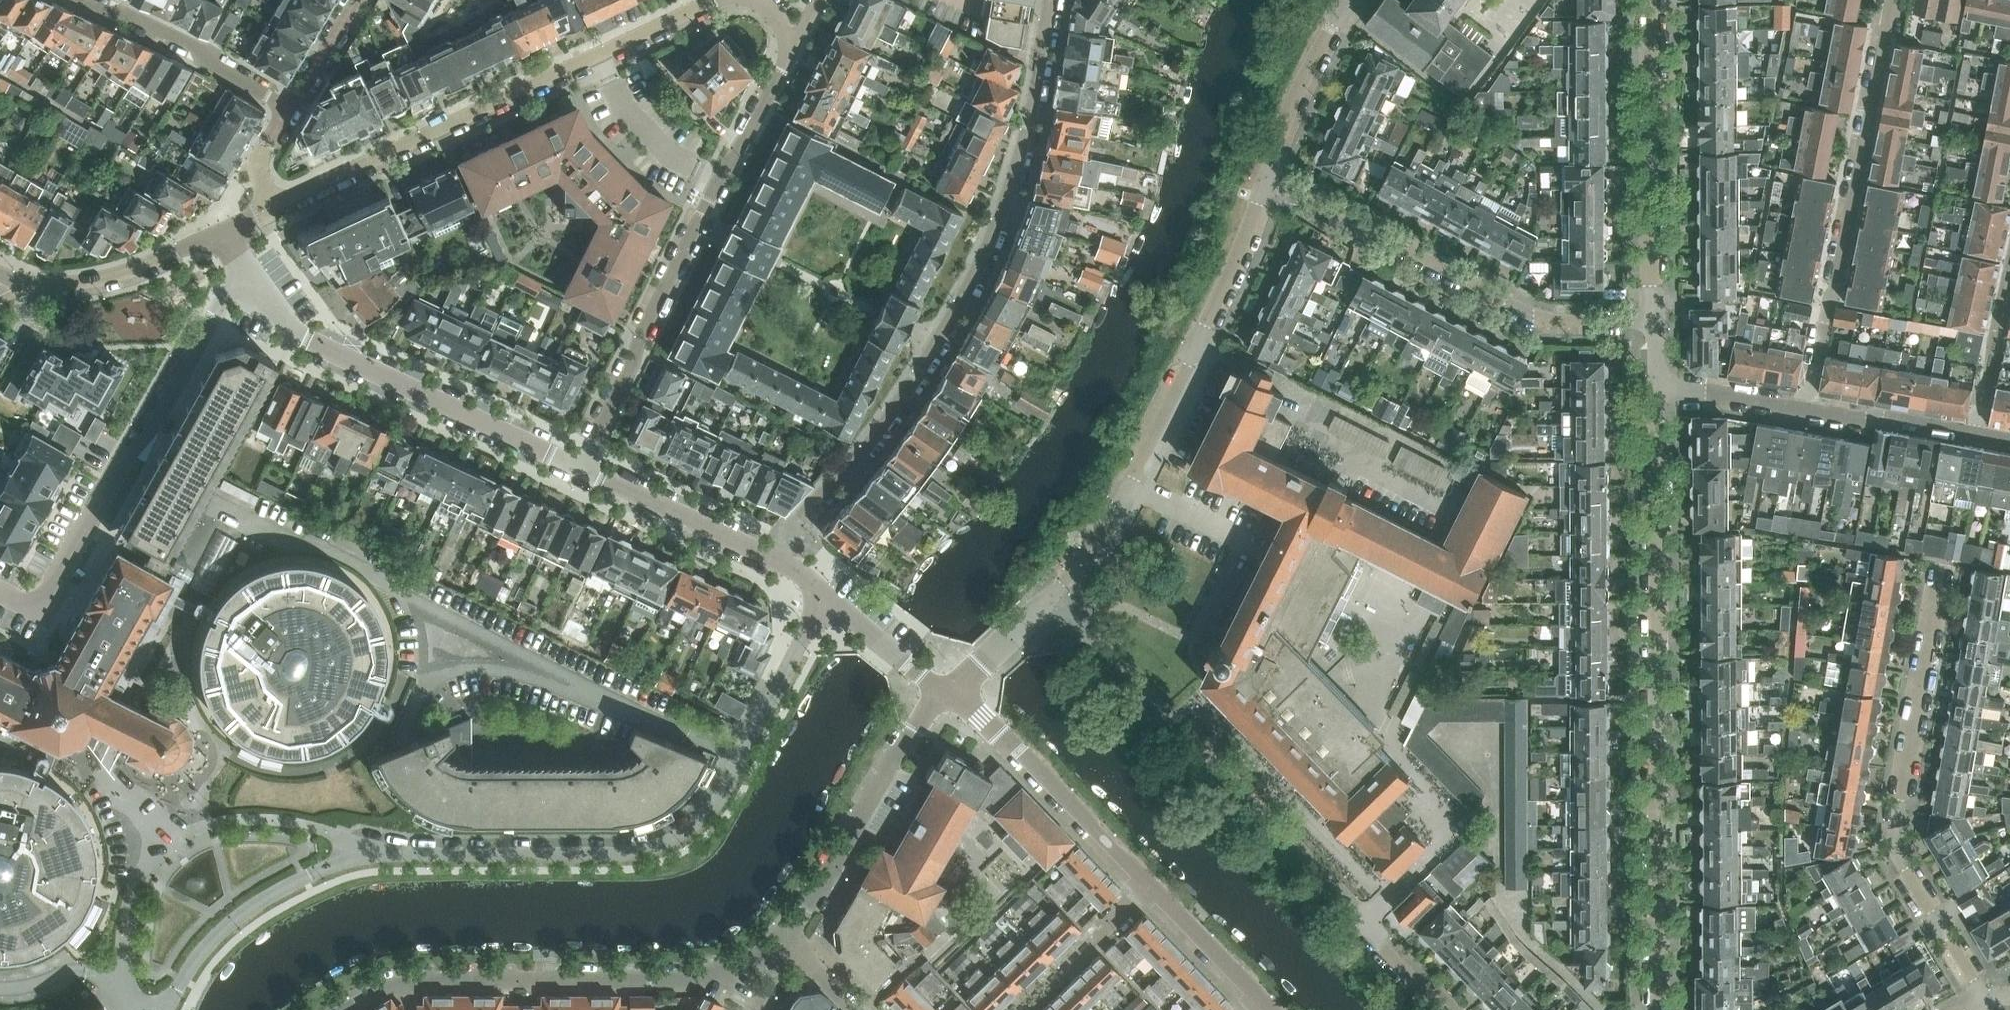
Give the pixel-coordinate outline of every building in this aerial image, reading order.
[(7,29),(27,0),(0,0),(0,26),(2,27),(0,32),(0,33),(3,35),(7,29)] [(27,40),(51,4),(43,0),(27,0),(7,29),(24,38),(21,42),(19,41),(12,52),(18,55),(27,40)] [(149,9),(153,0),(129,0),(149,9)] [(168,19),(177,0),(153,0),(149,9),(168,19)] [(187,28),(200,0),(177,0),(168,19),(187,28)] [(187,28),(208,37),(222,7),(208,0),(200,0),(187,28)] [(331,7),(319,0),(281,0),(280,2),(320,26),(331,7)] [(430,0),(386,0),(394,15),(406,36),(408,41),(419,36),(417,31),(420,26),(416,24),(430,0)] [(513,9),(530,47),(546,39),(550,41),(557,38),(558,34),(560,33),(544,0),(516,0),(519,7),(513,9)] [(563,32),(565,31),(569,33),(576,29),(577,25),(585,21),(576,0),(548,0),(563,32)] [(585,21),(586,23),(588,22),(592,22),(596,20),(599,17),(611,11),(606,0),(576,0),(585,21)] [(611,11),(624,5),(628,5),(632,3),(635,0),(606,0),(611,11)] [(849,7),(883,24),(897,31),(902,22),(885,14),(892,0),(852,0),(849,7)] [(983,34),(998,42),(1022,46),(1030,0),(989,0),(983,34)] [(1072,6),(1099,22),(1114,28),(1127,13),(1117,7),(1114,5),(1115,5),(1107,0),(1073,0),(1072,6)] [(1426,69),(1463,97),(1494,55),(1448,21),(1463,0),(1415,0),(1409,7),(1400,0),(1384,0),(1366,24),(1426,69)] [(1579,16),(1611,16),(1615,11),(1615,0),(1579,0),(1579,16)] [(1825,13),(1856,19),(1860,0),(1827,0),(1825,13)] [(1936,16),(1939,0),(1917,0),(1914,11),(1936,16)] [(1936,16),(1958,20),(1962,0),(1939,0),(1936,16)] [(1988,0),(1967,0),(1961,31),(1969,33),(1972,19),(1984,21),(1988,0)] [(2009,2),(2009,0),(1988,0),(1984,21),(1997,24),(1994,37),(2003,39),(2009,2)] [(47,51),(49,48),(73,11),(52,2),(51,4),(27,40),(47,51)] [(308,45),(320,26),(280,2),(269,21),(308,45)] [(1702,27),(1702,29),(1737,29),(1737,14),(1755,14),(1755,5),(1702,5),(1702,15),(1699,18),(1699,25),(1702,27)] [(1788,5),(1777,5),(1777,17),(1786,17),(1788,5)] [(1067,30),(1069,30),(1097,34),(1107,36),(1113,36),(1114,28),(1099,22),(1072,6),(1067,30)] [(897,31),(849,7),(835,33),(867,49),(874,34),(901,48),(904,43),(910,46),(913,39),(897,31)] [(513,9),(491,20),(509,57),(517,53),(521,55),(528,51),(529,47),(530,47),(513,9)] [(67,60),(69,57),(93,21),(73,11),(49,48),(67,60)] [(406,36),(394,15),(387,19),(397,40),(406,36)] [(1144,24),(1135,18),(1132,23),(1141,28),(1144,24)] [(1817,37),(1863,46),(1867,25),(1836,19),(1833,31),(1819,29),(1820,25),(1795,20),(1792,32),(1801,33),(1817,37)] [(492,23),(466,35),(482,69),(494,64),(498,65),(505,62),(507,58),(509,57),(491,20),(490,20),(492,23)] [(1570,20),(1570,44),(1605,44),(1607,41),(1607,30),(1605,28),(1605,20),(1570,20)] [(93,21),(69,57),(88,70),(91,65),(113,31),(93,21)] [(269,21),(258,40),(297,64),(308,45),(269,21)] [(1763,37),(1762,29),(1737,29),(1702,29),(1702,39),(1699,41),(1699,48),(1702,51),(1702,53),(1737,52),(1737,37),(1763,37)] [(1924,29),(1921,42),(1930,44),(1933,31),(1924,29)] [(969,40),(951,30),(939,52),(939,53),(947,57),(956,39),(967,45),(969,40)] [(1112,37),(1107,36),(1097,34),(1069,30),(1066,46),(1065,45),(1064,53),(1100,59),(1126,64),(1127,55),(1114,53),(1114,54),(1109,53),(1112,37)] [(109,77),(132,40),(113,31),(91,65),(102,72),(96,83),(103,87),(109,77)] [(1933,31),(1930,44),(1940,46),(1943,32),(1933,31)] [(1792,32),(1790,45),(1798,47),(1801,33),(1792,32)] [(824,50),(825,54),(865,74),(871,62),(893,73),(897,65),(876,53),(867,49),(835,33),(831,41),(827,43),(824,50)] [(1533,44),(1533,38),(1528,34),(1521,45),(1533,44)] [(466,35),(439,47),(457,84),(469,79),(471,75),(482,69),(466,35)] [(427,53),(419,36),(408,41),(433,93),(441,88),(445,90),(457,84),(439,47),(427,53)] [(1830,49),(1828,61),(1859,67),(1863,46),(1817,37),(1816,46),(1830,49)] [(1965,39),(1964,46),(1976,49),(1978,41),(1965,39)] [(128,89),(132,83),(153,50),(132,40),(109,77),(128,89)] [(258,40),(246,59),(286,82),(297,64),(258,40)] [(383,52),(385,57),(407,104),(409,103),(413,105),(420,101),(422,97),(432,93),(408,41),(383,52)] [(717,42),(699,59),(728,91),(746,74),(717,42)] [(1896,43),(1892,65),(1952,77),(1955,78),(1959,55),(1947,52),(1944,68),(1922,64),(1925,48),(1896,43)] [(1540,45),(1540,53),(1552,53),(1570,53),(1570,67),(1605,67),(1607,64),(1607,53),(1605,51),(1605,44),(1570,44),(1552,44),(1540,45)] [(970,68),(979,72),(1006,86),(1018,63),(987,47),(980,62),(974,59),(970,68)] [(139,113),(150,95),(155,87),(172,59),(153,50),(132,83),(143,91),(134,105),(136,106),(133,109),(139,113)] [(1737,52),(1702,53),(1702,63),(1699,66),(1699,73),(1702,75),(1702,77),(1737,77),(1748,77),(1748,52),(1737,52)] [(1767,77),(1775,77),(1779,52),(1770,52),(1767,77)] [(947,57),(939,53),(934,63),(942,67),(947,57)] [(1128,65),(1126,64),(1100,59),(1064,53),(1062,61),(1064,61),(1061,77),(1096,82),(1117,87),(1119,71),(1127,72),(1128,65)] [(1392,89),(1407,97),(1416,78),(1406,73),(1407,70),(1371,53),(1367,62),(1366,62),(1362,63),(1358,71),(1359,75),(1361,75),(1392,90),(1392,89)] [(819,60),(812,74),(855,95),(865,74),(825,54),(821,61),(819,60)] [(699,59),(695,56),(688,63),(691,67),(680,77),(691,88),(681,97),(699,117),(728,91),(699,59)] [(1796,58),(1788,56),(1785,72),(1792,74),(1796,58)] [(359,70),(359,71),(380,116),(391,111),(396,113),(403,109),(405,105),(407,104),(385,57),(359,70)] [(155,87),(150,95),(161,102),(166,94),(174,99),(192,68),(172,59),(155,87)] [(1519,59),(1510,59),(1505,68),(1519,67),(1519,59)] [(1983,80),(2009,86),(2009,61),(2001,59),(1998,74),(1985,72),(1983,80)] [(1811,71),(1809,79),(1855,88),(1859,67),(1828,61),(1825,74),(1811,71)] [(1963,61),(1960,76),(1968,77),(1971,62),(1963,61)] [(1892,65),(1887,88),(1916,94),(1919,79),(1950,85),(1952,77),(1892,65)] [(1605,67),(1570,67),(1552,67),(1552,71),(1552,79),(1570,79),(1570,90),(1605,90),(1607,88),(1607,76),(1605,74),(1605,67)] [(31,76),(21,69),(15,78),(26,84),(31,76)] [(221,98),(214,109),(253,132),(257,130),(262,123),(261,119),(266,111),(195,70),(183,91),(195,98),(201,87),(221,98)] [(359,71),(330,84),(353,133),(382,119),(380,116),(359,71)] [(971,102),(976,105),(1005,119),(1006,117),(1005,117),(1010,108),(1009,104),(1015,91),(1006,86),(979,72),(973,84),(978,87),(971,102)] [(807,91),(804,96),(844,116),(855,95),(812,74),(804,89),(807,91)] [(1392,90),(1361,75),(1357,85),(1355,84),(1351,85),(1348,92),(1349,96),(1381,112),(1388,98),(1405,106),(1409,98),(1407,97),(1392,89),(1392,90)] [(880,81),(870,76),(867,82),(877,88),(880,81)] [(1096,82),(1061,77),(1060,76),(1057,94),(1059,94),(1057,103),(1117,113),(1119,102),(1115,101),(1117,88),(1096,82)] [(1502,76),(1494,76),(1483,91),(1495,91),(1502,91),(1502,76)] [(1960,76),(1957,91),(1965,93),(1968,77),(1960,76)] [(36,77),(31,86),(45,95),(50,86),(36,77)] [(1737,100),(1737,77),(1702,77),(1702,87),(1699,89),(1699,96),(1702,99),(1702,100),(1737,100)] [(1855,88),(1809,79),(1807,88),(1822,91),(1819,104),(1851,110),(1855,88)] [(353,133),(330,84),(329,80),(301,126),(304,131),(298,134),(296,139),(300,148),(305,149),(311,147),(313,152),(323,147),(325,152),(340,145),(338,140),(353,133)] [(1991,105),(2009,109),(2009,86),(1983,80),(1982,87),(1994,90),(1991,105)] [(73,93),(54,81),(50,86),(45,95),(65,106),(73,93)] [(923,96),(921,99),(930,104),(939,86),(932,82),(927,93),(926,93),(924,96),(923,96)] [(1790,89),(1781,87),(1779,95),(1788,97),(1790,89)] [(1887,88),(1883,110),(1924,118),(1926,111),(1913,109),(1916,94),(1887,88)] [(22,90),(17,98),(39,111),(44,103),(22,90)] [(1570,114),(1605,113),(1607,111),(1607,99),(1605,97),(1605,90),(1570,90),(1570,114)] [(1495,91),(1483,91),(1478,91),(1464,110),(1472,115),(1498,115),(1512,115),(1512,111),(1512,108),(1495,108),(1495,91)] [(72,96),(66,106),(84,117),(90,107),(72,96)] [(844,116),(804,96),(800,98),(796,104),(797,109),(793,117),(858,149),(862,141),(838,129),(844,116)] [(1381,112),(1351,97),(1347,106),(1345,105),(1341,106),(1338,114),(1339,117),(1341,118),(1377,135),(1387,114),(1381,112)] [(1737,124),(1737,100),(1702,100),(1702,109),(1699,109),(1699,124),(1737,124)] [(1775,122),(1782,123),(1834,132),(1838,111),(1807,105),(1804,118),(1785,114),(1787,102),(1779,101),(1775,122)] [(960,112),(956,119),(966,124),(996,140),(1000,133),(1004,132),(1008,125),(1006,120),(1005,119),(976,105),(970,117),(960,112)] [(1991,105),(1989,119),(1976,117),(1974,125),(2009,132),(2009,109),(1991,105)] [(1052,122),(1051,129),(1096,136),(1110,139),(1115,140),(1117,130),(1098,126),(1100,114),(1055,106),(1052,122)] [(496,205),(494,199),(498,198),(498,196),(500,197),(558,170),(567,180),(564,183),(564,213),(593,213),(597,210),(606,220),(578,276),(579,278),(577,279),(575,283),(569,280),(563,292),(611,316),(669,202),(644,190),(628,173),(629,172),(606,148),(605,150),(589,133),(577,108),(461,162),(484,211),(496,205)] [(191,115),(187,121),(202,129),(241,152),(253,132),(214,109),(206,123),(201,120),(200,120),(191,115)] [(1883,110),(1879,134),(1907,139),(1910,125),(1922,127),(1924,118),(1883,110)] [(1941,110),(1938,121),(1947,123),(1949,111),(1941,110)] [(1954,111),(1952,119),(1969,122),(1970,116),(1971,115),(1954,111)] [(852,112),(849,119),(859,124),(862,118),(852,112)] [(912,125),(919,128),(925,117),(917,113),(912,125)] [(1605,113),(1570,114),(1547,114),(1547,122),(1557,122),(1557,137),(1570,137),(1605,137),(1607,135),(1607,123),(1605,122),(1605,113)] [(1472,115),(1466,125),(1479,132),(1484,123),(1472,115)] [(1498,115),(1472,115),(1484,123),(1496,131),(1498,115)] [(1330,141),(1366,158),(1366,157),(1372,145),(1379,148),(1379,147),(1394,154),(1399,145),(1377,135),(1341,118),(1336,127),(1335,126),(1331,128),(1328,135),(1329,140),(1330,141)] [(106,123),(98,119),(96,123),(104,127),(106,123)] [(117,125),(108,119),(106,123),(104,127),(104,128),(117,134),(116,135),(121,140),(125,133),(116,128),(117,125)] [(721,252),(668,355),(704,373),(717,379),(731,352),(730,352),(725,349),(725,348),(730,338),(731,336),(737,325),(738,323),(743,312),(745,310),(750,300),(751,297),(757,287),(758,284),(763,274),(764,275),(766,272),(771,262),(772,259),(777,249),(779,246),(778,246),(783,235),(784,233),(789,223),(791,220),(796,210),(797,207),(802,197),(804,195),(809,184),(810,182),(813,177),(878,210),(892,181),(826,147),(821,145),(823,140),(787,122),(769,157),(735,224),(734,223),(733,226),(727,236),(726,239),(721,249),(719,252),(721,252)] [(955,146),(988,163),(993,153),(992,149),(996,140),(966,124),(965,126),(957,122),(947,142),(955,146)] [(1801,135),(1798,148),(1830,154),(1834,132),(1782,123),(1780,131),(1801,135)] [(1951,123),(1948,136),(1956,138),(1959,124),(1951,123)] [(88,130),(77,124),(68,139),(80,145),(88,130)] [(1737,124),(1699,124),(1699,141),(1702,141),(1702,149),(1762,149),(1763,139),(1737,138),(1737,124)] [(907,135),(914,138),(919,128),(912,125),(907,135)] [(1983,150),(2009,155),(2009,132),(1974,125),(1973,132),(1986,135),(1983,150)] [(241,152),(202,129),(194,141),(178,132),(173,140),(192,152),(228,173),(233,165),(237,164),(241,157),(241,152)] [(1045,151),(1047,151),(1090,158),(1093,158),(1095,144),(1109,146),(1110,139),(1096,136),(1051,129),(1049,136),(1048,136),(1045,151)] [(128,133),(122,143),(135,150),(141,141),(128,133)] [(1879,134),(1874,155),(1915,163),(1931,166),(1933,159),(1904,153),(1907,139),(1879,134)] [(1933,134),(1932,144),(1942,146),(1944,136),(1933,134)] [(1605,137),(1570,137),(1571,161),(1605,161),(1605,159),(1607,158),(1607,147),(1605,144),(1605,137)] [(178,176),(212,197),(218,195),(229,178),(191,155),(192,152),(173,140),(166,152),(186,163),(178,176)] [(1366,158),(1330,141),(1326,150),(1324,149),(1321,150),(1318,157),(1319,161),(1320,161),(1320,163),(1357,181),(1368,158),(1366,157),(1366,158)] [(1949,143),(1946,157),(1955,158),(1957,145),(1949,143)] [(1934,145),(1931,158),(1939,160),(1942,147),(1934,145)] [(983,173),(988,163),(955,146),(950,155),(943,152),(939,161),(946,164),(944,168),(974,183),(979,174),(983,173)] [(1392,197),(1400,201),(1416,172),(1421,161),(1427,151),(1420,148),(1409,168),(1395,161),(1380,191),(1381,191),(1382,194),(1390,198),(1392,197)] [(1830,154),(1798,148),(1796,160),(1781,157),(1780,166),(1826,175),(1830,154)] [(1966,169),(2007,177),(2009,161),(2009,155),(1983,150),(1980,164),(1967,162),(1966,169)] [(1039,175),(1040,175),(1082,184),(1085,184),(1088,168),(1119,175),(1122,165),(1090,158),(1047,151),(1045,160),(1042,161),(1039,175)] [(1703,176),(1703,177),(1735,177),(1735,162),(1749,162),(1749,153),(1703,153),(1703,163),(1700,166),(1700,173),(1703,176)] [(194,204),(193,199),(198,191),(158,168),(159,165),(141,155),(137,163),(155,173),(145,191),(184,214),(185,212),(190,211),(194,204)] [(1915,163),(1874,155),(1870,179),(1898,185),(1901,169),(1914,171),(1915,163)] [(1421,161),(1416,172),(1400,201),(1401,202),(1402,205),(1410,209),(1412,208),(1420,212),(1441,172),(1447,162),(1440,159),(1435,169),(1421,161)] [(939,177),(934,187),(964,203),(965,202),(969,201),(972,194),(971,190),(974,183),(944,168),(936,164),(932,173),(939,177)] [(1563,165),(1563,189),(1603,189),(1603,187),(1606,187),(1608,185),(1608,176),(1606,174),(1603,174),(1603,165),(1563,165)] [(1,229),(30,179),(7,166),(0,179),(0,229),(1,229)] [(411,205),(396,212),(408,238),(473,208),(455,167),(453,168),(453,166),(408,187),(409,188),(404,190),(411,205)] [(1770,169),(1756,166),(1754,177),(1766,177),(1769,178),(1770,169)] [(2007,177),(1966,169),(1964,177),(1977,180),(1974,195),(2002,201),(2007,177)] [(1462,183),(1441,172),(1420,212),(1421,212),(1422,215),(1430,219),(1432,218),(1441,223),(1456,193),(1462,183)] [(1796,194),(1814,197),(1833,201),(1837,181),(1800,174),(1796,194)] [(1082,184),(1040,175),(1038,182),(1036,184),(1033,197),(1077,207),(1082,184)] [(1703,199),(1703,201),(1735,201),(1735,186),(1765,185),(1766,177),(1754,177),(1735,177),(1703,177),(1703,187),(1700,190),(1700,196),(1703,199)] [(30,179),(1,229),(24,243),(53,192),(30,179)] [(1781,191),(1783,181),(1774,179),(1772,189),(1781,191)] [(1904,197),(1906,190),(1869,183),(1865,202),(1884,205),(1902,209),(1904,197)] [(116,207),(158,232),(159,230),(163,229),(167,222),(166,218),(169,213),(168,212),(170,209),(129,185),(116,207)] [(891,211),(914,223),(921,210),(927,198),(904,186),(891,211)] [(1603,189),(1563,189),(1563,213),(1603,213),(1603,211),(1606,211),(1608,209),(1608,199),(1606,197),(1603,197),(1603,189)] [(1779,201),(1781,191),(1772,189),(1770,200),(1779,201)] [(61,238),(79,207),(65,198),(67,195),(58,190),(28,242),(36,247),(37,252),(45,256),(49,255),(51,256),(61,238)] [(1145,195),(1123,190),(1120,203),(1142,208),(1145,195)] [(61,238),(76,247),(80,246),(82,243),(102,255),(106,253),(113,241),(125,248),(126,246),(132,247),(138,241),(137,237),(137,234),(141,226),(103,204),(106,200),(100,197),(99,198),(88,192),(79,207),(61,238)] [(1502,204),(1497,215),(1481,244),(1482,244),(1483,247),(1491,251),(1493,250),(1502,255),(1517,226),(1527,206),(1537,206),(1537,192),(1529,192),(1527,204),(1521,201),(1516,211),(1502,204)] [(1477,204),(1456,193),(1441,223),(1442,226),(1450,230),(1453,229),(1461,233),(1477,204)] [(1473,240),(1481,244),(1497,215),(1502,204),(1482,193),(1477,204),(1461,233),(1462,234),(1462,237),(1471,241),(1473,240)] [(1796,194),(1792,214),(1829,221),(1833,201),(1814,197),(1796,194)] [(306,248),(335,282),(386,258),(392,255),(389,248),(408,239),(408,238),(396,212),(388,196),(305,235),(306,248)] [(928,220),(953,233),(962,214),(937,201),(936,203),(927,198),(921,210),(930,215),(928,220)] [(1029,200),(1023,217),(1063,232),(1065,232),(1064,234),(1082,240),(1083,239),(1084,240),(1086,233),(1082,231),(1077,231),(1079,223),(1067,219),(1069,209),(1029,200)] [(1735,201),(1703,201),(1703,210),(1700,213),(1700,220),(1703,223),(1703,225),(1735,225),(1735,209),(1760,209),(1762,200),(1735,201)] [(1954,213),(2009,226),(2009,221),(2009,207),(1976,200),(1974,209),(1955,205),(1954,213)] [(1902,209),(1884,205),(1865,202),(1861,223),(1898,230),(1900,220),(1902,209)] [(1929,214),(1931,204),(1922,202),(1920,212),(1929,214)] [(1955,205),(1948,203),(1947,212),(1954,213),(1955,205)] [(1968,233),(1968,234),(2005,243),(2009,226),(1954,213),(1947,212),(1935,209),(1933,218),(1952,222),(1952,220),(1960,222),(1958,231),(1968,233)] [(924,228),(928,220),(930,215),(921,210),(914,223),(924,228)] [(484,211),(477,215),(495,254),(498,261),(510,268),(511,267),(484,211)] [(1929,214),(1920,212),(1918,223),(1927,225),(1929,214)] [(1603,213),(1563,213),(1563,237),(1603,237),(1603,235),(1606,235),(1608,233),(1608,223),(1606,221),(1603,221),(1603,213)] [(1788,234),(1806,238),(1825,241),(1829,221),(1792,214),(1788,234)] [(1774,231),(1776,221),(1767,219),(1764,229),(1774,231)] [(924,228),(919,238),(944,250),(953,233),(928,220),(924,228)] [(1060,235),(1022,221),(1014,242),(1052,257),(1060,235)] [(1896,239),(1898,230),(1861,223),(1857,242),(1876,246),(1894,250),(1896,239)] [(1735,225),(1703,225),(1703,234),(1700,237),(1700,244),(1703,247),(1703,249),(1735,248),(1735,235),(1749,234),(1749,229),(1756,230),(1758,225),(1735,225)] [(1517,226),(1502,255),(1503,258),(1511,262),(1514,261),(1523,266),(1538,237),(1517,226)] [(2005,243),(1968,234),(1968,233),(1958,231),(1945,228),(1944,236),(1952,238),(1950,247),(2001,259),(2005,243)] [(1771,242),(1774,231),(1764,229),(1762,240),(1771,242)] [(1931,230),(1928,243),(1936,244),(1939,232),(1931,230)] [(1788,234),(1784,254),(1821,261),(1825,241),(1806,238),(1788,234)] [(1563,237),(1563,261),(1603,261),(1603,259),(1606,259),(1608,257),(1608,247),(1606,245),(1603,245),(1603,237),(1563,237)] [(919,238),(910,256),(934,269),(936,269),(945,251),(944,250),(919,238)] [(1291,262),(1327,280),(1333,283),(1343,260),(1301,240),(1300,242),(1296,243),(1293,250),(1294,255),(1291,262)] [(1014,242),(1005,263),(1043,279),(1052,257),(1014,242)] [(1894,250),(1876,246),(1857,242),(1853,262),(1890,269),(1892,261),(1894,250)] [(1921,255),(1923,244),(1914,243),(1912,253),(1921,255)] [(1735,248),(1703,249),(1703,258),(1700,261),(1700,268),(1703,271),(1703,272),(1735,272),(1735,257),(1753,257),(1753,248),(1735,248)] [(1921,255),(1912,253),(1910,263),(1919,265),(1921,255)] [(1780,274),(1798,278),(1817,281),(1821,261),(1784,254),(1780,274)] [(1933,266),(1960,272),(1997,280),(2001,263),(1963,255),(1961,263),(1935,258),(1933,266)] [(910,256),(900,274),(925,286),(934,269),(910,256)] [(386,258),(335,282),(367,320),(398,294),(404,302),(421,288),(403,266),(394,274),(386,258)] [(1766,271),(1768,261),(1759,259),(1757,270),(1766,271)] [(1606,270),(1603,270),(1603,261),(1563,261),(1554,261),(1554,297),(1591,297),(1591,286),(1603,286),(1603,284),(1606,284),(1608,282),(1608,272),(1606,270)] [(1280,283),(1317,301),(1317,302),(1324,305),(1328,296),(1321,293),(1327,280),(1291,262),(1290,263),(1286,265),(1282,272),(1284,276),(1280,283)] [(1888,278),(1890,269),(1853,262),(1849,282),(1868,286),(1886,289),(1888,278)] [(994,286),(994,287),(1031,305),(1041,283),(1003,267),(994,286)] [(1338,285),(1352,293),(1362,274),(1352,268),(1347,278),(1342,275),(1338,285)] [(1764,282),(1766,271),(1757,270),(1755,280),(1764,282)] [(519,272),(513,284),(536,295),(542,283),(519,272)] [(1735,272),(1703,272),(1703,282),(1700,285),(1700,292),(1703,295),(1703,297),(1735,297),(1735,281),(1739,281),(1739,272),(1735,272)] [(1921,281),(1929,282),(1956,289),(1993,297),(1997,280),(1960,272),(1958,280),(1923,272),(1921,281)] [(900,274),(891,292),(916,304),(925,286),(900,274)] [(1079,284),(1051,274),(1049,283),(1068,289),(1077,293),(1079,284)] [(1776,294),(1813,301),(1817,281),(1798,278),(1780,274),(1776,294)] [(1372,280),(1365,276),(1336,330),(1346,335),(1359,310),(1371,316),(1386,288),(1385,287),(1384,283),(1376,279),(1372,280)] [(456,279),(448,283),(451,289),(447,299),(455,302),(461,290),(456,279)] [(1886,289),(1868,286),(1849,282),(1845,302),(1882,309),(1884,300),(1886,289)] [(1952,305),(1989,314),(1993,297),(1956,289),(1937,285),(1929,282),(1927,289),(1954,295),(1952,304),(1952,305)] [(1068,289),(1049,283),(1047,290),(1060,294),(1065,295),(1068,289)] [(1270,305),(1300,319),(1314,326),(1314,324),(1317,318),(1311,315),(1317,302),(1317,301),(1280,283),(1280,284),(1276,285),(1272,293),(1274,297),(1270,305)] [(1913,295),(1915,284),(1906,283),(1904,293),(1913,295)] [(983,307),(1019,326),(1031,305),(994,287),(983,307)] [(1372,331),(1385,338),(1391,327),(1406,298),(1405,294),(1397,290),(1394,291),(1386,287),(1386,288),(1371,316),(1360,336),(1369,338),(1372,331)] [(918,305),(916,304),(891,292),(890,291),(883,305),(882,304),(881,307),(910,322),(910,319),(918,305)] [(1913,295),(1904,293),(1902,303),(1911,305),(1913,295)] [(409,334),(427,342),(443,307),(417,294),(403,322),(412,327),(409,334)] [(1989,314),(1952,305),(1952,304),(1918,296),(1916,304),(1950,312),(1948,322),(1985,330),(1989,314)] [(1399,331),(1411,338),(1427,309),(1426,308),(1426,305),(1417,300),(1412,301),(1406,298),(1391,327),(1385,338),(1384,339),(1393,344),(1399,331)] [(427,342),(449,353),(466,317),(451,310),(455,302),(447,299),(443,307),(427,342)] [(1692,309),(1692,333),(1718,333),(1727,333),(1727,318),(1740,318),(1743,300),(1712,300),(1713,308),(1692,309)] [(1785,315),(1810,320),(1812,307),(1787,302),(1785,315)] [(449,353),(476,365),(492,330),(478,323),(486,308),(476,304),(469,319),(466,317),(449,353)] [(1260,326),(1290,340),(1290,341),(1303,347),(1304,346),(1307,339),(1293,332),(1300,319),(1270,305),(1270,306),(1265,307),(1262,314),(1263,319),(1260,326)] [(907,328),(910,322),(881,307),(878,313),(874,320),(904,334),(907,328)] [(1837,307),(1833,324),(1854,328),(1858,311),(1837,307)] [(578,321),(603,334),(609,322),(584,309),(578,321)] [(1447,319),(1446,319),(1446,316),(1438,311),(1434,312),(1427,309),(1411,338),(1403,354),(1410,358),(1413,352),(1426,359),(1447,319)] [(982,310),(970,330),(1007,351),(1017,329),(982,310)] [(498,375),(499,376),(523,324),(508,317),(500,313),(492,330),(476,365),(485,369),(487,373),(494,377),(498,375)] [(1762,383),(1779,386),(1786,348),(1777,346),(1782,318),(1775,317),(1769,345),(1762,383)] [(1326,322),(1317,318),(1314,324),(1323,328),(1326,322)] [(1426,359),(1424,364),(1444,374),(1449,366),(1452,359),(1467,330),(1465,326),(1457,322),(1453,323),(1447,319),(1426,359)] [(1925,322),(1909,319),(1907,329),(1923,332),(1925,322)] [(867,336),(869,337),(894,349),(895,350),(902,336),(903,336),(904,334),(874,320),(874,321),(875,322),(867,336)] [(1728,376),(1746,380),(1753,342),(1744,340),(1747,322),(1739,321),(1732,359),(1728,376)] [(1940,325),(1925,322),(1923,332),(1938,335),(1940,325)] [(520,385),(521,386),(538,351),(525,345),(534,327),(524,323),(523,324),(499,376),(507,380),(509,384),(516,387),(520,385)] [(1032,323),(1027,331),(1041,339),(1052,344),(1057,335),(1032,323)] [(1786,348),(1779,386),(1796,389),(1804,351),(1794,350),(1798,324),(1791,323),(1786,348)] [(1746,380),(1762,383),(1769,345),(1761,343),(1764,325),(1756,324),(1753,342),(1746,380)] [(1290,341),(1290,340),(1260,326),(1259,327),(1254,328),(1251,336),(1252,342),(1250,348),(1293,369),(1297,360),(1283,354),(1290,341)] [(1007,351),(970,330),(959,350),(994,372),(1007,351)] [(1027,331),(1025,330),(1022,335),(1038,345),(1041,339),(1027,331)] [(1467,330),(1452,359),(1473,370),(1488,341),(1487,341),(1486,337),(1478,333),(1474,334),(1467,330)] [(1982,345),(1984,334),(1959,330),(1957,341),(1982,345)] [(546,333),(541,343),(549,347),(553,337),(546,333)] [(1697,371),(1728,376),(1732,359),(1718,359),(1718,333),(1692,333),(1693,365),(1697,371)] [(869,337),(860,355),(885,367),(894,349),(869,337)] [(1316,343),(1307,339),(1304,346),(1313,350),(1316,343)] [(1820,393),(1841,397),(1852,342),(1844,340),(1840,359),(1827,356),(1820,393)] [(1488,341),(1473,370),(1467,381),(1487,392),(1508,352),(1507,348),(1499,343),(1494,344),(1488,341)] [(1982,345),(1957,341),(1955,351),(1964,353),(1962,362),(1977,365),(1982,345)] [(1860,344),(1852,342),(1841,397),(1858,401),(1865,363),(1869,345),(1860,344)] [(244,346),(216,354),(114,537),(116,538),(126,534),(128,535),(169,557),(182,564),(186,557),(175,551),(174,552),(277,364),(271,361),(271,360),(244,345),(244,346)] [(559,361),(543,396),(551,400),(553,404),(560,407),(567,405),(579,379),(582,377),(585,370),(585,366),(588,359),(587,354),(566,345),(562,354),(559,361)] [(1869,345),(1865,363),(1858,401),(1874,404),(1882,366),(1885,348),(1877,347),(1869,345)] [(66,360),(65,360),(60,357),(60,356),(43,346),(36,360),(35,360),(27,374),(18,369),(19,368),(17,368),(3,393),(14,400),(20,389),(42,402),(66,360)] [(1885,348),(1882,366),(1874,404),(1892,407),(1899,370),(1902,351),(1893,350),(1885,348)] [(724,375),(746,387),(759,362),(736,350),(724,375)] [(542,396),(543,396),(559,361),(538,351),(521,386),(529,390),(531,394),(538,397),(542,396)] [(1892,407),(1908,410),(1915,373),(1906,371),(1910,353),(1902,351),(1899,370),(1892,407)] [(1487,392),(1483,400),(1490,404),(1501,385),(1514,392),(1516,387),(1522,377),(1529,363),(1529,362),(1527,358),(1520,355),(1516,356),(1508,352),(1487,392)] [(93,365),(92,365),(87,362),(87,361),(72,353),(70,357),(67,356),(65,360),(66,360),(42,402),(66,415),(75,400),(73,399),(93,365)] [(957,354),(945,374),(980,396),(992,375),(957,354)] [(1908,410),(1925,413),(1932,376),(1923,374),(1927,356),(1919,354),(1915,373),(1908,410)] [(850,372),(876,385),(885,367),(860,355),(850,372)] [(73,399),(75,400),(97,413),(106,398),(114,384),(113,384),(121,370),(119,369),(122,365),(108,357),(106,361),(97,356),(92,365),(93,365),(73,399)] [(1925,413),(1942,416),(1949,379),(1940,377),(1943,359),(1935,357),(1932,376),(1925,413)] [(1949,379),(1942,416),(1961,420),(1966,417),(1973,383),(1963,382),(1965,372),(1960,371),(1962,362),(1952,361),(1949,379)] [(746,387),(769,398),(782,373),(759,362),(746,387)] [(1569,386),(1603,386),(1603,377),(1606,377),(1609,374),(1609,365),(1606,363),(1603,363),(1603,362),(1563,362),(1563,376),(1522,377),(1516,387),(1569,387),(1569,386)] [(664,364),(648,396),(670,407),(680,388),(677,387),(683,374),(664,364)] [(1442,379),(1449,382),(1455,370),(1449,366),(1444,374),(1442,379)] [(2005,428),(2009,402),(2009,388),(2004,387),(2008,371),(2001,369),(1988,425),(2005,428)] [(1004,371),(1001,378),(1014,386),(1017,379),(1004,371)] [(1451,595),(1474,606),(1529,496),(1464,464),(1456,478),(1474,487),(1445,547),(1343,496),(1344,494),(1346,495),(1348,490),(1344,488),(1350,477),(1340,472),(1334,483),(1331,481),(1328,486),(1275,460),(1278,452),(1292,425),(1274,416),(1284,396),(1273,391),(1274,389),(1246,375),(1245,377),(1234,371),(1224,392),(1229,395),(1193,468),(1232,488),(1233,486),(1246,493),(1247,492),(1289,513),(1224,643),(1220,641),(1219,644),(1217,643),(1216,645),(1207,640),(1201,651),(1210,656),(1210,657),(1212,658),(1210,661),(1214,663),(1205,681),(1333,813),(1330,815),(1350,836),(1352,833),(1378,859),(1375,868),(1382,875),(1391,873),(1395,877),(1426,847),(1405,825),(1402,828),(1397,823),(1406,814),(1389,797),(1410,777),(1330,695),(1329,697),(1299,666),(1309,657),(1310,657),(1364,551),(1428,583),(1418,602),(1441,614),(1451,595)] [(876,385),(850,372),(841,390),(866,403),(868,404),(877,386),(876,385)] [(769,398),(791,409),(804,384),(782,373),(769,398)] [(980,396),(945,374),(931,395),(967,418),(981,396),(980,396)] [(701,384),(695,381),(690,393),(697,396),(698,393),(701,384)] [(263,418),(285,429),(302,392),(280,382),(263,418)] [(701,384),(698,393),(709,399),(714,388),(702,383),(701,384)] [(791,409),(814,420),(820,408),(827,395),(804,384),(791,409)] [(1569,386),(1569,387),(1563,387),(1563,401),(1563,410),(1603,410),(1603,401),(1606,401),(1609,399),(1609,390),(1606,387),(1603,387),(1603,386),(1569,386)] [(836,400),(832,409),(857,421),(866,403),(841,390),(836,400)] [(1373,411),(1380,397),(1370,391),(1362,405),(1373,411)] [(302,392),(285,429),(307,439),(324,402),(302,392)] [(1038,415),(1044,405),(1024,393),(1018,402),(1038,415)] [(1402,404),(1382,393),(1380,397),(1373,411),(1393,422),(1402,404)] [(827,395),(820,408),(830,413),(832,409),(836,400),(827,395)] [(917,417),(952,441),(964,421),(929,399),(917,417)] [(1552,400),(1540,400),(1540,410),(1552,410),(1552,401),(1552,400)] [(311,437),(332,447),(348,413),(339,409),(338,405),(334,403),(330,405),(327,403),(311,437)] [(654,452),(657,452),(667,431),(666,430),(663,429),(668,417),(643,405),(628,437),(629,441),(654,452)] [(820,408),(814,420),(824,425),(823,427),(848,439),(857,421),(832,409),(830,413),(820,408)] [(757,410),(752,419),(761,423),(765,414),(757,410)] [(1603,410),(1563,410),(1564,434),(1604,434),(1604,425),(1606,425),(1609,422),(1609,413),(1606,411),(1603,411),(1603,410)] [(348,413),(332,447),(352,456),(369,423),(360,419),(358,415),(354,413),(350,414),(348,413)] [(677,461),(679,461),(696,425),(698,421),(685,414),(683,418),(675,414),(672,420),(671,419),(666,430),(667,431),(657,452),(657,451),(666,455),(667,459),(673,461),(677,461)] [(987,423),(976,416),(971,425),(982,431),(987,423)] [(1695,417),(1695,441),(1729,441),(1729,442),(1738,442),(1738,433),(1728,433),(1728,432),(1726,432),(1726,418),(1695,417)] [(915,421),(901,439),(936,462),(949,444),(915,421)] [(55,433),(76,444),(82,434),(61,422),(55,433)] [(369,423),(352,456),(373,466),(389,433),(380,428),(378,424),(375,423),(371,424),(369,423)] [(691,468),(700,472),(718,435),(709,431),(708,426),(702,423),(696,425),(679,461),(680,462),(682,466),(687,468),(691,468)] [(1758,423),(1752,457),(1750,465),(1749,474),(1744,500),(1753,502),(1758,474),(1757,474),(1760,459),(1768,460),(1775,426),(1758,423)] [(1790,429),(1775,426),(1768,460),(1776,462),(1773,478),(1781,480),(1784,463),(1790,429)] [(791,428),(781,448),(790,452),(791,450),(800,433),(791,428)] [(1800,466),(1806,432),(1790,429),(1784,463),(1781,480),(1779,494),(1787,495),(1792,465),(1800,466)] [(1883,485),(1892,432),(1876,429),(1866,482),(1883,485)] [(18,453),(59,476),(63,469),(65,471),(72,458),(70,457),(70,455),(49,443),(26,430),(14,452),(18,454),(18,453)] [(1809,501),(1822,435),(1806,432),(1800,466),(1797,480),(1805,481),(1802,500),(1809,501)] [(1886,468),(1883,485),(1892,487),(1899,488),(1902,471),(1909,435),(1892,432),(1886,468)] [(70,455),(76,444),(55,433),(49,443),(70,455)] [(722,482),(737,450),(740,444),(718,434),(718,435),(700,472),(701,473),(703,476),(710,479),(713,478),(722,482)] [(1604,434),(1564,434),(1564,446),(1555,446),(1555,448),(1538,448),(1538,458),(1604,458),(1604,449),(1606,449),(1609,446),(1609,437),(1606,434),(1604,434)] [(392,493),(414,446),(408,442),(406,438),(400,435),(395,437),(392,435),(376,468),(390,474),(390,475),(391,479),(387,480),(383,489),(392,493)] [(1837,438),(1822,435),(1809,501),(1809,506),(1817,508),(1818,503),(1818,502),(1821,486),(1828,487),(1831,472),(1837,438)] [(1916,487),(1925,438),(1909,435),(1902,471),(1895,510),(1904,512),(1909,486),(1916,487)] [(744,493),(763,453),(749,445),(750,441),(743,438),(740,444),(737,450),(722,482),(731,487),(732,490),(739,493),(742,492),(744,493)] [(1853,441),(1837,438),(1831,472),(1839,473),(1833,504),(1841,505),(1842,503),(1853,441)] [(1925,438),(1916,487),(1913,506),(1920,507),(1926,476),(1935,477),(1942,441),(1925,438)] [(936,462),(901,439),(888,457),(921,482),(936,462)] [(1695,441),(1695,465),(1724,465),(1739,465),(1750,465),(1752,457),(1741,457),(1741,459),(1729,459),(1729,442),(1729,441),(1695,441)] [(1861,492),(1863,478),(1869,444),(1853,441),(1842,503),(1850,504),(1852,491),(1861,492)] [(1942,441),(1935,477),(1932,497),(1950,501),(1954,481),(1958,482),(1965,446),(1942,441)] [(423,488),(438,455),(430,451),(429,448),(422,445),(419,447),(417,446),(400,482),(413,488),(415,485),(423,488)] [(1406,471),(1424,480),(1437,487),(1446,468),(1403,446),(1393,465),(1406,471)] [(1974,502),(1977,485),(1983,449),(1965,446),(1958,482),(1954,505),(1972,508),(1974,502)] [(765,503),(781,471),(782,469),(786,460),(765,449),(763,453),(744,493),(745,494),(747,497),(754,500),(757,499),(765,503)] [(1983,449),(1977,485),(1974,502),(1990,505),(1993,488),(2000,452),(1983,449)] [(2006,508),(2009,491),(2009,489),(2009,454),(2000,452),(1993,488),(1990,505),(1998,506),(2006,508)] [(54,484),(59,476),(18,453),(18,454),(7,473),(50,498),(51,497),(57,485),(54,484)] [(442,497),(457,464),(449,461),(448,457),(442,455),(439,456),(438,455),(423,488),(419,497),(430,502),(434,494),(442,497)] [(871,477),(905,502),(919,485),(886,459),(871,477)] [(1606,462),(1571,462),(1571,486),(1606,486),(1606,485),(1608,482),(1608,471),(1606,470),(1606,462)] [(460,510),(462,507),(477,474),(476,473),(475,470),(469,467),(466,468),(457,464),(442,497),(449,501),(448,504),(460,510)] [(1695,465),(1695,499),(1725,499),(1725,483),(1727,483),(1727,471),(1724,471),(1724,465),(1695,465)] [(1750,465),(1739,465),(1739,475),(1749,474),(1750,465)] [(765,503),(765,505),(785,514),(813,484),(782,469),(781,471),(765,503)] [(42,519),(49,506),(46,505),(50,498),(7,473),(0,485),(0,497),(2,498),(3,497),(42,519)] [(480,519),(497,484),(497,483),(496,482),(495,479),(488,476),(485,477),(477,474),(462,507),(469,510),(468,513),(480,519)] [(905,502),(871,477),(856,495),(889,521),(900,528),(916,542),(923,532),(896,513),(905,502)] [(224,479),(219,488),(255,506),(259,497),(224,479)] [(499,535),(519,494),(511,490),(509,486),(502,483),(497,484),(480,519),(478,524),(499,535)] [(1606,486),(1571,486),(1571,509),(1606,509),(1606,508),(1608,506),(1608,495),(1606,493),(1606,486)] [(499,535),(521,544),(540,504),(532,500),(530,496),(523,493),(519,494),(499,535)] [(42,519),(3,497),(2,498),(0,502),(0,522),(28,537),(32,530),(35,532),(42,519)] [(845,505),(837,515),(874,540),(887,524),(853,498),(848,505),(845,505)] [(1725,516),(1725,499),(1695,499),(1696,529),(1728,529),(1728,516),(1725,516)] [(521,544),(542,555),(561,514),(554,511),(555,508),(541,501),(540,504),(521,544)] [(1850,504),(1842,503),(1841,505),(1839,516),(1847,518),(1850,504)] [(1606,509),(1571,509),(1572,532),(1606,532),(1606,531),(1608,529),(1608,518),(1606,516),(1606,509)] [(1775,514),(1759,512),(1756,527),(1772,530),(1775,514)] [(542,555),(563,565),(582,524),(575,520),(573,516),(566,513),(561,514),(542,555)] [(1775,514),(1772,530),(1788,532),(1790,517),(1775,514)] [(874,540),(837,515),(832,521),(829,522),(823,528),(823,532),(822,533),(857,561),(860,558),(874,540)] [(28,537),(0,522),(0,550),(11,557),(12,556),(16,558),(21,550),(23,551),(30,539),(28,538),(28,537)] [(582,524),(563,565),(585,575),(604,534),(596,530),(594,526),(587,523),(582,524)] [(916,542),(900,528),(893,538),(911,549),(916,542)] [(1606,532),(1572,532),(1572,555),(1606,555),(1606,554),(1609,552),(1609,541),(1606,539),(1606,532)] [(1705,533),(1705,558),(1742,557),(1738,557),(1738,544),(1742,544),(1742,533),(1705,533)] [(9,722),(8,724),(48,744),(44,758),(41,764),(37,774),(36,774),(15,767),(0,765),(0,959),(4,959),(26,956),(48,947),(67,934),(82,916),(92,896),(97,873),(96,850),(90,828),(79,808),(64,791),(45,779),(46,778),(45,778),(50,769),(53,762),(57,749),(58,749),(82,742),(94,747),(101,732),(110,737),(109,739),(111,740),(112,737),(121,742),(120,744),(122,745),(123,743),(132,747),(127,757),(150,768),(161,771),(174,768),(185,760),(191,748),(191,736),(185,724),(176,717),(154,705),(149,714),(118,698),(119,696),(171,603),(209,622),(208,622),(209,622),(202,642),(199,664),(202,686),(211,707),(224,725),(241,739),(241,740),(282,754),(305,754),(326,748),(346,737),(362,722),(370,710),(374,705),(375,703),(370,700),(373,695),(377,698),(379,695),(378,695),(385,675),(388,653),(384,631),(376,610),(363,592),(346,578),(326,568),(305,563),(283,564),(261,569),(242,580),(225,595),(217,608),(214,613),(213,613),(206,609),(196,605),(176,594),(184,579),(164,568),(169,557),(128,535),(119,553),(118,553),(102,580),(101,580),(88,604),(89,605),(74,631),(55,664),(55,663),(35,669),(35,670),(34,669),(19,662),(0,652),(0,718),(9,722)] [(589,576),(612,587),(631,547),(629,546),(628,542),(621,539),(617,541),(608,536),(589,576)] [(1924,543),(1906,541),(1905,551),(1922,554),(1924,543)] [(1999,541),(1994,566),(2003,567),(2007,543),(1999,541)] [(612,587),(634,597),(653,558),(652,557),(650,553),(644,550),(640,551),(631,547),(612,587)] [(1904,558),(1849,548),(1848,558),(1870,562),(1868,575),(1900,580),(1900,579),(1903,578),(1905,570),(1902,567),(1904,558)] [(1606,555),(1572,555),(1572,579),(1606,579),(1606,577),(1609,575),(1609,564),(1606,562),(1606,555)] [(1705,558),(1705,581),(1742,581),(1738,581),(1738,568),(1742,568),(1742,557),(1705,558)] [(653,558),(634,597),(658,608),(676,569),(674,568),(673,563),(666,560),(662,562),(653,558)] [(857,561),(854,565),(875,575),(876,573),(873,571),(875,567),(860,558),(857,561)] [(2009,598),(2009,575),(1977,569),(1977,571),(1974,571),(1973,579),(1975,582),(1973,591),(2009,598)] [(665,601),(689,612),(704,582),(680,570),(665,601)] [(1792,570),(1782,570),(1782,581),(1792,581),(1792,570)] [(1851,594),(1864,596),(1896,602),(1897,600),(1900,600),(1901,592),(1899,589),(1900,580),(1868,575),(1847,571),(1846,579),(1854,581),(1851,594)] [(1606,586),(1606,579),(1572,579),(1548,579),(1548,589),(1557,589),(1557,601),(1560,601),(1572,601),(1606,601),(1609,599),(1609,587),(1606,586)] [(1705,581),(1705,605),(1738,605),(1738,592),(1742,592),(1742,581),(1705,581)] [(698,617),(713,624),(727,593),(728,593),(704,582),(689,612),(681,629),(689,634),(698,617)] [(1810,587),(1801,585),(1799,608),(1808,610),(1810,587)] [(1973,591),(1973,593),(1970,593),(1969,602),(1971,604),(1969,613),(1999,618),(2009,620),(2009,598),(1973,591)] [(712,626),(736,637),(752,603),(751,604),(742,600),(741,596),(734,592),(730,594),(727,593),(713,624),(712,626)] [(1864,596),(1851,594),(1847,617),(1892,625),(1894,615),(1897,614),(1898,606),(1896,604),(1896,602),(1864,596)] [(1606,609),(1606,601),(1560,601),(1560,625),(1572,625),(1606,625),(1606,624),(1609,622),(1609,611),(1606,609)] [(752,603),(736,637),(743,641),(732,664),(757,676),(769,654),(763,651),(772,635),(765,631),(769,623),(762,619),(765,611),(763,610),(762,605),(755,602),(752,603)] [(1705,605),(1705,629),(1742,629),(1742,618),(1738,618),(1738,605),(1705,605)] [(1791,605),(1782,605),(1780,629),(1789,629),(1791,605)] [(1808,610),(1799,608),(1797,631),(1806,633),(1808,610)] [(1969,615),(1966,615),(1965,623),(1967,626),(1966,635),(1995,640),(1999,618),(1969,613),(1969,615)] [(1892,626),(1892,625),(1847,617),(1843,639),(1856,642),(1888,647),(1890,638),(1893,637),(1894,629),(1892,626)] [(1572,625),(1572,648),(1606,648),(1607,647),(1609,645),(1609,634),(1606,632),(1606,625),(1572,625)] [(1742,629),(1705,629),(1705,653),(1742,653),(1742,642),(1738,642),(1738,629),(1742,629)] [(1962,637),(1961,645),(1963,648),(1962,657),(1997,663),(2003,664),(2009,665),(2009,655),(1993,652),(1995,640),(1966,635),(1965,636),(1962,637)] [(1888,647),(1856,642),(1854,655),(1833,652),(1831,661),(1852,664),(1884,670),(1886,660),(1889,660),(1890,651),(1888,649),(1888,647)] [(1609,657),(1607,655),(1606,648),(1572,648),(1560,648),(1560,671),(1572,671),(1607,671),(1607,670),(1609,668),(1609,657)] [(1803,655),(1794,655),(1794,668),(1803,669),(1803,655)] [(1749,656),(1705,656),(1705,663),(1703,664),(1703,680),(1705,681),(1749,680),(1749,656)] [(2003,664),(1997,663),(1962,657),(1962,658),(1959,659),(1957,667),(1959,669),(1958,678),(1987,683),(1999,686),(2001,677),(2003,664)] [(1884,670),(1852,664),(1848,687),(1880,693),(1882,683),(1885,682),(1886,674),(1884,671),(1884,670)] [(663,670),(655,684),(672,693),(679,678),(663,670)] [(1607,679),(1607,671),(1572,671),(1572,695),(1607,695),(1607,694),(1609,692),(1609,681),(1607,679)] [(1954,700),(1984,705),(2004,709),(2005,700),(1985,696),(1987,683),(1958,678),(1958,680),(1955,680),(1953,689),(1956,691),(1954,700)] [(1749,680),(1705,681),(1705,692),(1702,693),(1702,701),(1705,703),(1705,705),(1739,704),(1750,704),(1749,680)] [(1880,697),(1839,689),(1837,702),(1821,699),(1819,710),(1832,712),(1876,720),(1877,709),(1880,709),(1882,700),(1879,698),(1880,697)] [(716,705),(739,716),(745,705),(723,693),(716,705)] [(1462,699),(1452,700),(1452,721),(1462,721),(1462,699)] [(1473,699),(1462,699),(1462,721),(1473,721),(1473,699)] [(1483,699),(1473,699),(1473,721),(1483,721),(1483,699)] [(1494,699),(1483,699),(1483,721),(1494,721),(1494,699)] [(1504,699),(1494,699),(1494,721),(1504,721),(1504,699)] [(1528,699),(1504,699),(1504,721),(1528,721),(1528,699)] [(1441,700),(1428,700),(1406,744),(1411,749),(1427,734),(1441,721),(1441,700)] [(1452,700),(1441,700),(1441,721),(1452,721),(1452,700)] [(1984,705),(1954,700),(1954,702),(1951,702),(1949,710),(1952,713),(1950,722),(1980,727),(1984,705)] [(1572,712),(1572,728),(1606,728),(1606,726),(1610,722),(1610,712),(1606,708),(1606,703),(1543,703),(1543,712),(1572,712)] [(1739,704),(1705,705),(1705,707),(1701,707),(1701,721),(1705,721),(1705,728),(1739,728),(1742,728),(1742,718),(1739,718),(1739,704)] [(1876,720),(1832,712),(1828,734),(1840,736),(1872,742),(1873,732),(1876,732),(1878,724),(1875,721),(1876,720)] [(1808,718),(1792,716),(1790,727),(1799,728),(1807,729),(1808,718)] [(471,741),(471,718),(406,745),(376,757),(379,752),(367,757),(374,772),(381,784),(385,789),(390,795),(396,801),(407,810),(420,818),(429,822),(441,826),(467,830),(471,830),(612,830),(630,828),(637,826),(647,824),(656,820),(668,813),(680,805),(688,798),(699,785),(714,756),(704,751),(702,754),(633,726),(628,741),(471,741)] [(1528,734),(1528,721),(1506,721),(1506,734),(1528,734)] [(1980,727),(1950,722),(1950,723),(1947,724),(1946,732),(1948,735),(1946,743),(1987,751),(2002,753),(2004,744),(1978,739),(1980,727)] [(1572,737),(1572,752),(1606,752),(1606,750),(1610,746),(1610,736),(1606,732),(1606,728),(1572,728),(1552,728),(1553,737),(1572,737)] [(1739,741),(1739,728),(1705,728),(1705,731),(1702,731),(1702,746),(1705,746),(1705,752),(1739,752),(1743,752),(1742,741),(1739,741)] [(1434,741),(1427,734),(1411,749),(1418,757),(1434,741)] [(1528,734),(1506,734),(1506,747),(1528,747),(1528,734)] [(1871,743),(1872,742),(1840,736),(1838,748),(1830,746),(1828,757),(1836,759),(1868,764),(1869,755),(1872,754),(1874,746),(1871,743)] [(1793,739),(1789,738),(1788,750),(1800,751),(1800,747),(1798,744),(1793,739)] [(1441,749),(1434,741),(1418,757),(1425,764),(1441,749)] [(1987,751),(1946,743),(1946,745),(1943,745),(1942,754),(1944,756),(1943,765),(1972,770),(2001,776),(2002,767),(1984,764),(1987,751)] [(1528,747),(1506,747),(1506,760),(1528,760),(1528,747)] [(1449,757),(1441,749),(1425,764),(1433,772),(1449,757)] [(1045,866),(1072,840),(1024,789),(999,764),(987,776),(984,774),(979,771),(974,768),(963,762),(965,759),(954,753),(952,756),(945,751),(936,765),(931,762),(924,774),(936,781),(892,855),(881,848),(861,882),(861,883),(868,887),(867,888),(897,905),(922,919),(923,920),(923,919),(942,886),(931,879),(975,804),(994,816),(996,815),(1009,829),(1000,837),(1021,858),(1029,850),(1045,866)] [(1606,752),(1572,752),(1562,752),(1562,776),(1606,776),(1606,774),(1610,770),(1610,760),(1606,756),(1606,752)] [(1739,752),(1705,752),(1702,752),(1702,768),(1705,768),(1705,776),(1743,776),(1743,765),(1739,765),(1739,752)] [(1456,764),(1449,757),(1433,772),(1440,780),(1456,764)] [(1867,766),(1868,764),(1836,759),(1833,774),(1821,772),(1820,780),(1822,780),(1863,787),(1865,777),(1868,777),(1870,768),(1867,766)] [(1528,760),(1506,760),(1506,773),(1528,773),(1528,760)] [(1463,772),(1456,764),(1440,780),(1447,787),(1463,772)] [(1943,765),(1942,767),(1939,767),(1938,776),(1940,778),(1939,788),(1968,791),(1989,794),(1990,786),(1970,784),(1972,770),(1943,765)] [(1821,772),(1809,770),(1807,778),(1820,780),(1821,772)] [(1470,780),(1463,772),(1447,787),(1455,795),(1470,780)] [(1528,773),(1506,773),(1506,786),(1528,786),(1528,773)] [(1610,784),(1606,780),(1606,776),(1562,776),(1562,785),(1572,785),(1572,800),(1606,800),(1606,798),(1610,794),(1610,784)] [(1478,787),(1470,780),(1455,795),(1462,802),(1478,787)] [(1707,797),(1707,805),(1741,805),(1752,805),(1752,796),(1741,796),(1740,780),(1706,780),(1706,783),(1705,783),(1702,785),(1702,794),(1704,797),(1707,797)] [(1863,789),(1863,787),(1822,780),(1819,795),(1810,793),(1808,801),(1828,804),(1860,810),(1861,800),(1864,800),(1866,791),(1863,789)] [(1528,786),(1506,786),(1506,798),(1528,798),(1528,786)] [(1485,795),(1478,787),(1462,802),(1469,810),(1485,795)] [(1968,791),(1939,788),(1938,789),(1935,789),(1933,801),(1936,802),(1934,811),(1964,815),(1968,791)] [(1528,798),(1506,798),(1506,811),(1528,811),(1528,798)] [(1610,808),(1606,804),(1606,800),(1572,800),(1572,809),(1572,823),(1606,823),(1606,822),(1610,818),(1610,808)] [(1859,811),(1860,810),(1828,804),(1824,827),(1855,832),(1857,822),(1860,822),(1862,813),(1859,811)] [(1707,820),(1707,828),(1741,828),(1752,828),(1752,820),(1741,820),(1741,805),(1707,805),(1707,806),(1705,806),(1702,808),(1702,817),(1705,820),(1707,820)] [(1986,808),(1975,806),(1973,816),(1985,814),(1986,808)] [(1802,812),(1786,809),(1786,820),(1800,823),(1802,812)] [(1528,811),(1506,811),(1506,824),(1528,824),(1528,811)] [(1959,817),(1931,813),(1931,814),(1927,834),(1928,834),(1959,817)] [(1976,834),(1966,816),(1959,817),(1928,834),(1926,836),(1927,837),(1925,839),(1930,846),(1933,847),(1937,855),(1964,839),(1968,838),(1969,837),(1976,834)] [(1610,832),(1606,828),(1606,823),(1572,823),(1553,823),(1553,833),(1572,833),(1572,847),(1607,847),(1607,846),(1610,842),(1610,832)] [(1528,824),(1506,824),(1506,837),(1528,837),(1528,824)] [(1824,827),(1821,840),(1817,839),(1815,853),(1833,856),(1852,853),(1853,845),(1856,845),(1858,836),(1855,834),(1855,832),(1824,827)] [(1707,852),(1741,852),(1752,852),(1752,844),(1741,844),(1741,828),(1707,828),(1707,830),(1705,830),(1702,833),(1702,840),(1704,844),(1707,844),(1707,852)] [(1528,837),(1506,837),(1506,850),(1528,850),(1528,837)] [(1979,855),(1978,854),(1986,850),(1993,846),(1991,842),(1984,839),(1973,845),(1968,838),(1964,839),(1937,855),(1937,858),(1941,865),(1944,865),(1948,873),(1979,855)] [(1492,864),(1468,839),(1443,863),(1457,877),(1466,887),(1492,864)] [(1044,888),(1052,896),(1091,858),(1076,843),(1055,864),(1064,873),(1053,884),(1051,882),(1044,888)] [(1607,847),(1572,847),(1553,847),(1553,857),(1572,857),(1572,871),(1607,871),(1607,870),(1611,866),(1611,856),(1607,852),(1607,847)] [(1506,850),(1506,863),(1529,863),(1528,850),(1506,850)] [(1707,869),(1707,876),(1752,876),(1752,867),(1741,867),(1741,852),(1707,852),(1707,854),(1705,854),(1702,857),(1702,864),(1705,868),(1707,869)] [(1808,852),(1785,856),(1786,865),(1810,861),(1808,852)] [(1979,855),(1948,873),(1947,876),(1952,883),(1955,884),(1960,892),(2005,865),(2001,857),(1986,866),(1979,855)] [(1826,898),(1833,894),(1864,875),(1859,868),(1861,865),(1857,858),(1853,858),(1852,856),(1840,863),(1838,860),(1807,865),(1816,881),(1824,877),(1829,886),(1822,890),(1826,898)] [(1075,885),(1084,894),(1105,874),(1091,858),(1052,896),(1060,904),(1066,898),(1064,895),(1075,885)] [(1441,861),(1430,871),(1431,873),(1441,883),(1442,882),(1447,887),(1456,878),(1457,877),(1443,863),(1441,861)] [(1506,876),(1529,876),(1529,863),(1506,863),(1506,876)] [(1752,867),(1752,876),(1773,876),(1773,873),(1769,870),(1755,870),(1755,867),(1752,867)] [(1607,871),(1572,871),(1553,871),(1553,881),(1572,881),(1573,895),(1607,895),(1607,894),(1611,890),(1611,880),(1607,876),(1607,871)] [(1447,887),(1442,882),(1441,883),(1431,873),(1419,884),(1394,908),(1410,925),(1413,922),(1420,930),(1449,903),(1465,888),(1456,878),(1447,887)] [(1105,874),(1084,894),(1067,911),(1075,919),(1081,913),(1079,911),(1090,900),(1099,909),(1120,889),(1105,874)] [(1865,877),(1864,875),(1833,894),(1840,905),(1828,912),(1832,919),(1844,912),(1875,894),(1870,885),(1871,882),(1868,877),(1865,877)] [(1529,876),(1506,876),(1506,889),(1529,889),(1529,876)] [(1705,892),(1707,892),(1707,900),(1757,900),(1771,900),(1771,891),(1752,891),(1752,876),(1707,876),(1707,878),(1705,879),(1702,881),(1702,888),(1705,892)] [(868,887),(861,883),(861,882),(856,889),(857,890),(834,928),(837,929),(837,931),(838,931),(841,946),(839,948),(840,949),(838,951),(868,982),(873,989),(879,983),(879,982),(903,959),(902,958),(901,959),(897,963),(886,952),(882,917),(890,903),(895,905),(895,906),(896,906),(897,905),(867,888),(868,887)] [(1981,895),(1976,887),(1959,897),(1965,908),(1975,902),(1986,921),(1974,929),(1990,956),(2001,949),(2002,945),(2008,941),(1988,907),(1981,895)] [(1987,891),(1981,895),(1988,907),(1994,903),(1987,891)] [(1025,893),(1019,899),(1027,907),(1033,901),(1025,893)] [(1875,894),(1844,912),(1850,923),(1803,952),(1806,960),(1855,931),(1860,928),(1886,913),(1881,904),(1882,901),(1879,896),(1875,895),(1875,894)] [(1573,895),(1553,895),(1553,904),(1573,904),(1573,920),(1607,920),(1607,918),(1611,914),(1611,904),(1607,900),(1607,895),(1573,895)] [(1484,902),(1480,897),(1470,906),(1475,911),(1484,902)] [(1484,902),(1497,921),(1503,917),(1489,897),(1484,902)] [(1027,907),(1019,899),(1012,905),(1020,913),(1027,907)] [(1803,901),(1789,910),(1793,917),(1808,909),(1803,901)] [(1988,907),(2008,941),(2009,940),(2009,907),(2001,913),(1995,902),(1994,903),(1988,907)] [(1432,942),(1437,947),(1460,924),(1461,925),(1465,920),(1449,903),(1420,930),(1422,932),(1421,936),(1428,943),(1432,942)] [(1740,928),(1740,929),(1754,929),(1754,921),(1740,921),(1740,904),(1706,904),(1706,906),(1702,909),(1702,917),(1706,919),(1706,929),(1740,928)] [(1041,908),(1034,915),(1057,939),(1059,937),(1066,945),(1081,930),(1060,909),(1051,918),(1041,908)] [(1886,913),(1860,928),(1855,931),(1862,942),(1844,953),(1849,960),(1897,932),(1892,923),(1894,920),(1890,914),(1886,914),(1886,913)] [(1105,952),(1120,968),(1159,929),(1144,914),(1123,934),(1132,944),(1123,953),(1114,944),(1105,952)] [(1028,939),(1049,961),(1066,945),(1059,937),(1057,939),(1034,915),(1027,921),(1037,931),(1028,939)] [(1497,921),(1510,940),(1516,935),(1503,917),(1497,921)] [(1449,959),(1453,964),(1476,941),(1483,934),(1468,918),(1465,920),(1461,925),(1460,924),(1437,947),(1437,948),(1437,952),(1444,960),(1449,959)] [(922,919),(910,931),(918,940),(924,946),(937,934),(923,919),(923,920),(922,919)] [(1611,929),(1607,925),(1607,920),(1573,920),(1553,920),(1554,928),(1573,928),(1573,944),(1586,944),(1607,944),(1607,943),(1611,939),(1611,929)] [(994,923),(987,929),(995,937),(1001,931),(994,923)] [(1808,924),(1799,929),(1802,937),(1813,931),(1808,924)] [(1740,928),(1706,929),(1706,930),(1702,932),(1702,940),(1706,942),(1706,952),(1740,952),(1754,952),(1754,945),(1740,945),(1740,929),(1740,928)] [(987,929),(981,935),(988,943),(995,937),(987,929)] [(1144,955),(1153,965),(1174,944),(1159,929),(1120,968),(1125,973),(1144,955)] [(1889,942),(1896,954),(1905,949),(1916,942),(1909,930),(1889,942)] [(910,931),(893,932),(894,943),(911,942),(918,940),(910,931)] [(1516,935),(1510,940),(1526,957),(1531,951),(1516,935)] [(1010,938),(1003,945),(1026,969),(1028,968),(1035,975),(1049,961),(1028,939),(1019,948),(1010,938)] [(1476,941),(1453,964),(1454,965),(1453,969),(1460,976),(1464,976),(1469,980),(1492,957),(1499,950),(1494,944),(1487,951),(1476,941)] [(1142,989),(1150,997),(1189,960),(1174,944),(1153,965),(1162,974),(1151,985),(1149,983),(1142,989)] [(1607,944),(1586,944),(1586,963),(1566,963),(1587,986),(1600,986),(1600,987),(1611,987),(1610,981),(1607,981),(1607,976),(1611,972),(1611,962),(1607,958),(1607,944)] [(1005,961),(997,969),(1018,991),(1035,975),(1028,968),(1026,969),(1003,945),(996,952),(1005,961)] [(1896,954),(1904,967),(1920,994),(1927,991),(1928,992),(1941,984),(1924,955),(1912,962),(1905,949),(1896,954)] [(1526,957),(1543,972),(1548,966),(1531,951),(1526,957)] [(1733,977),(1753,977),(1759,977),(1769,974),(1769,961),(1740,961),(1740,952),(1706,952),(1706,954),(1703,956),(1703,965),(1706,967),(1706,976),(1733,976),(1733,977)] [(963,953),(956,959),(963,967),(970,961),(963,953)] [(1100,954),(1085,969),(1117,1002),(1122,996),(1111,984),(1120,975),(1100,954)] [(1492,957),(1469,980),(1470,981),(1469,985),(1476,992),(1481,992),(1484,996),(1508,973),(1492,957)] [(963,967),(956,959),(949,965),(957,974),(963,967)] [(1173,986),(1182,995),(1203,975),(1189,960),(1150,997),(1158,1005),(1164,999),(1162,997),(1173,986)] [(1850,965),(1864,990),(1876,1009),(1898,1009),(1899,1009),(1900,1006),(1884,979),(1873,985),(1859,960),(1850,965)] [(1560,987),(1566,980),(1548,966),(1543,972),(1532,984),(1538,990),(1550,977),(1560,987)] [(1884,979),(1900,1006),(1908,1002),(1912,1002),(1919,997),(1920,995),(1920,994),(1904,967),(1884,979)] [(978,968),(971,975),(995,999),(996,998),(1003,1005),(1018,991),(997,969),(988,978),(978,968)] [(1117,1002),(1085,969),(1070,983),(1090,1004),(1099,995),(1111,1007),(1117,1002)] [(894,1009),(907,1009),(906,1008),(937,977),(931,970),(914,987),(905,978),(883,999),(894,1009)] [(1498,1009),(1503,1009),(1524,990),(1533,982),(1526,974),(1517,983),(1508,973),(1484,996),(1486,998),(1484,1001),(1491,1009),(1496,1009),(1498,1009)] [(971,975),(964,982),(974,992),(965,1000),(974,1009),(998,1009),(1003,1005),(996,998),(995,999),(971,975)] [(1218,990),(1203,975),(1182,995),(1192,1005),(1186,1009),(1198,1009),(1218,990)] [(1753,977),(1733,977),(1733,976),(1706,976),(1698,976),(1698,1000),(1753,1000),(1753,977)] [(936,1009),(927,1001),(944,984),(937,977),(906,1008),(907,1009),(935,1009),(936,1009)] [(1581,996),(1566,980),(1560,987),(1575,1002),(1581,996)] [(1823,1009),(1850,1009),(1842,997),(1841,997),(1829,1004),(1815,980),(1808,985),(1823,1009)] [(1066,1009),(1084,1009),(1090,1004),(1070,983),(1054,998),(1066,1009)] [(1864,990),(1852,998),(1844,984),(1843,985),(1836,989),(1841,997),(1842,997),(1850,1009),(1876,1009),(1864,990)] [(1198,1009),(1228,1009),(1233,1006),(1218,990),(1198,1009)] [(1503,1009),(1536,1009),(1540,1006),(1524,990),(1503,1009)] [(809,993),(812,1009),(839,1009),(826,996),(818,992),(809,993)] [(809,993),(800,994),(794,1001),(789,1009),(812,1009),(809,993)] [(1125,1009),(1139,1009),(1147,1002),(1138,993),(1123,1008),(1125,1009)] [(443,995),(424,995),(424,1005),(417,1005),(417,1009),(443,1009),(443,995)] [(463,995),(443,995),(443,1009),(463,1009),(463,995)] [(484,995),(463,995),(463,1009),(484,1009),(484,995)] [(508,1005),(502,1005),(502,995),(484,995),(484,1009),(508,1009),(508,1005)] [(561,995),(542,995),(542,1005),(536,1005),(536,1009),(561,1009),(561,995)] [(581,995),(561,995),(561,1009),(581,1009),(581,995)] [(581,1009),(601,1009),(601,995),(581,995),(581,1009)] [(601,995),(601,1009),(626,1009),(626,1005),(619,1005),(619,995),(601,995)] [(653,995),(631,995),(631,1009),(653,1009),(653,995)] [(696,1009),(719,1009),(722,1006),(703,996),(696,1009)] [(1583,1009),(1595,1009),(1581,996),(1575,1002),(1583,1009)] [(375,1007),(377,1009),(406,1009),(401,1003),(395,1006),(391,998),(375,1007)] [(1042,1009),(1066,1009),(1054,998),(1042,1009)] [(1698,1000),(1698,1009),(1753,1009),(1753,1000),(1698,1000)] [(968,1009),(961,1002),(953,1009),(966,1009),(968,1009)]
